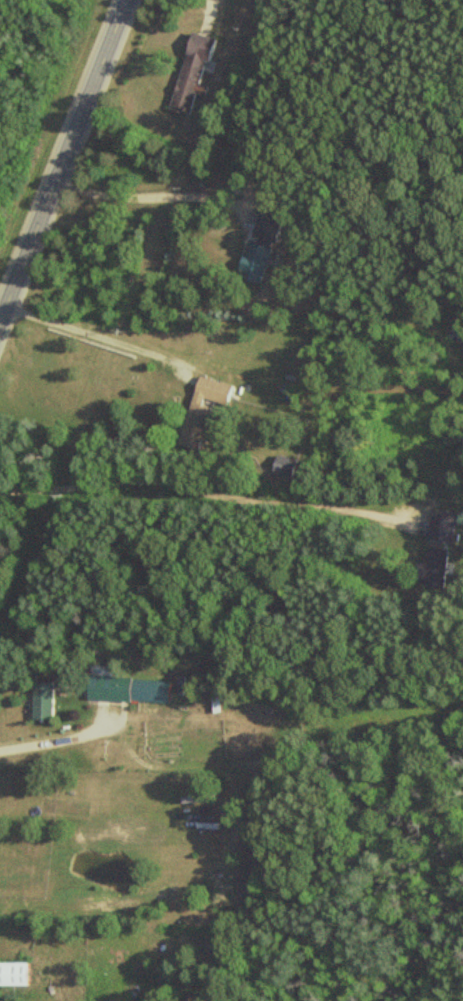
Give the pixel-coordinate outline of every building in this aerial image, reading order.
[(168,111),(187,115),(192,92),(203,95),(205,87),(198,86),(209,39),(185,34),(168,111)] [(259,285),(270,249),(245,242),(235,278),(259,285)] [(231,386),(195,378),(180,444),(208,451),(213,428),(208,427),(212,409),(225,412),(231,386)] [(296,461),(275,456),(270,475),(291,480),(296,461)] [(452,542),(453,512),(428,510),(427,541),(452,542)] [(166,676),(86,674),(85,700),(166,702),(166,676)] [(50,720),(50,682),(30,682),(30,720),(50,720)] [(25,963),(0,963),(0,986),(25,986),(25,963)]
